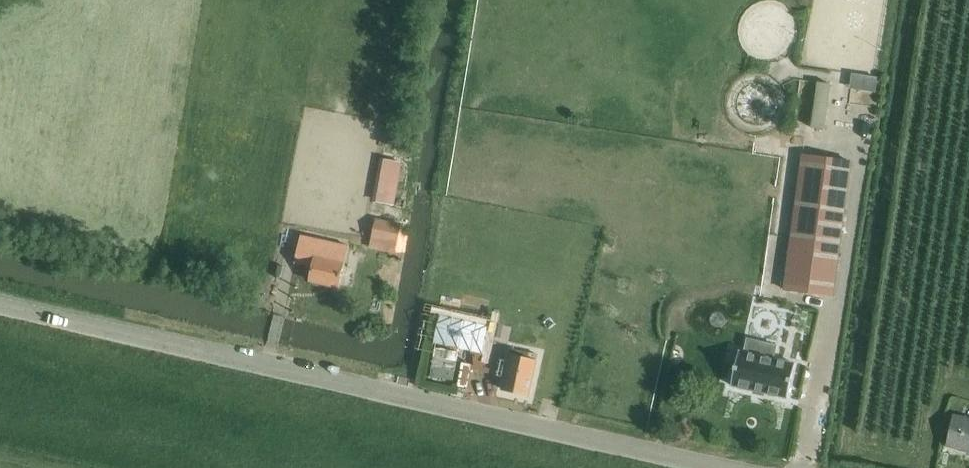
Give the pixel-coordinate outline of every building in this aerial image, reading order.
[(387,125),(385,137),(401,139),(402,128),(387,125)] [(833,297),(839,247),(852,161),(803,155),(785,290),(833,297)] [(381,159),(376,185),(372,201),(394,206),(402,163),(381,159)] [(377,218),(372,239),(397,245),(402,224),(401,224),(377,218)] [(294,263),(313,267),(310,282),(339,288),(345,264),(344,264),(348,245),(301,235),(294,263)] [(755,364),(746,402),(786,412),(795,374),(794,374),(796,363),(805,365),(815,320),(814,319),(783,312),(772,358),(775,358),(773,369),(755,364)] [(491,338),(490,345),(499,347),(501,341),(491,338)] [(435,348),(432,367),(430,375),(453,380),(455,372),(459,352),(435,348)] [(529,394),(537,362),(510,355),(502,388),(529,394)] [(968,450),(968,417),(955,414),(948,446),(968,450)]
